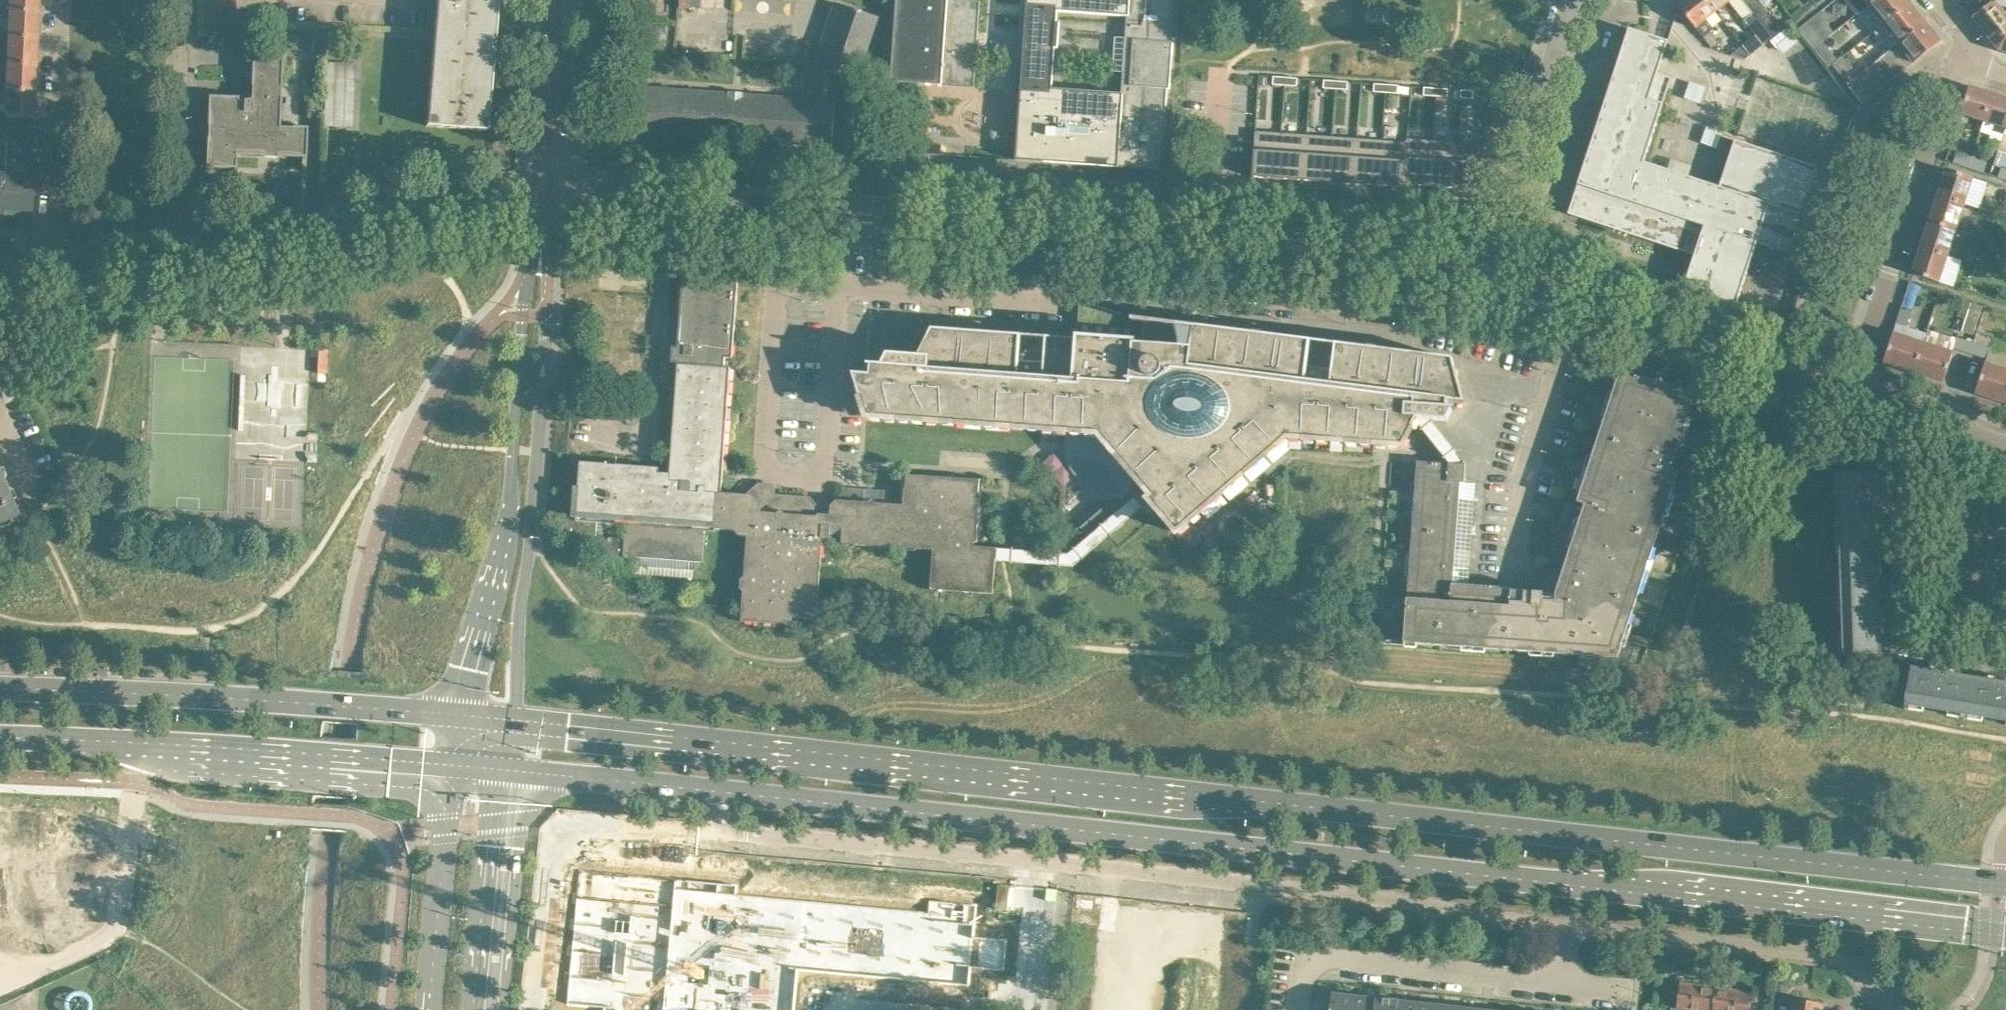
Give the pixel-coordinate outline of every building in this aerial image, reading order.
[(38,11),(39,0),(9,0),(9,10),(38,11)] [(433,44),(426,125),(487,130),(498,0),(436,0),(433,44)] [(690,0),(679,0),(678,8),(689,8),(690,0)] [(970,0),(897,0),(891,82),(974,88),(980,1),(970,0)] [(1167,88),(1169,89),(1173,42),(1170,42),(1173,0),(1027,0),(1019,115),(1012,115),(1012,114),(1011,113),(1009,131),(1011,131),(1011,130),(1018,130),(1016,160),(1161,170),(1167,88)] [(1676,6),(1677,6),(1679,7),(1679,8),(1711,48),(1720,41),(1712,31),(1714,28),(1707,19),(1716,12),(1706,0),(1683,0),(1676,6)] [(1716,12),(1719,10),(1729,2),(1763,44),(1772,38),(1753,14),(1742,0),(1706,0),(1716,12)] [(1753,14),(1772,38),(1780,31),(1756,0),(1742,0),(1753,14)] [(1787,16),(1788,17),(1792,22),(1794,24),(1816,7),(1811,0),(1808,0),(1787,16)] [(1868,6),(1876,0),(1845,0),(1856,15),(1868,6)] [(1857,15),(1871,34),(1883,25),(1910,3),(1908,0),(1876,0),(1857,15)] [(1972,17),(1990,41),(2005,28),(2005,13),(2005,14),(1995,0),(1994,0),(1972,17)] [(638,87),(636,103),(634,132),(726,139),(726,141),(727,141),(729,141),(729,138),(737,139),(737,142),(739,142),(740,142),(740,140),(832,147),(833,129),(835,110),(835,101),(834,101),(844,72),(859,77),(880,17),(836,2),(816,62),(820,63),(807,99),(638,87)] [(1890,34),(1882,41),(1890,50),(1926,23),(1910,3),(1883,25),(1890,34)] [(9,10),(8,36),(37,38),(38,11),(9,10)] [(1809,21),(1798,29),(1813,49),(1823,41),(1822,41),(1824,40),(1809,21)] [(1936,36),(1926,23),(1890,50),(1858,76),(1857,75),(1847,83),(1847,84),(1862,104),(1906,69),(1941,41),(1936,36)] [(1568,213),(1569,214),(1580,217),(1658,243),(1664,245),(1672,247),(1694,255),(1677,308),(1695,314),(1729,325),(1755,246),(1788,257),(1818,166),(1735,140),(1719,187),(1688,177),(1668,170),(1644,162),(1656,123),(1662,107),(1671,78),(1657,73),(1668,41),(1648,35),(1629,28),(1626,39),(1581,176),(1568,213)] [(2005,52),(2005,28),(1990,41),(1994,45),(1997,49),(2005,52)] [(324,34),(312,34),(311,50),(323,51),(324,34)] [(36,64),(37,38),(8,36),(7,63),(36,64)] [(1837,60),(1823,41),(1813,49),(1828,67),(1832,64),(1833,65),(1843,57),(1842,56),(1837,60)] [(1742,46),(1730,55),(1745,60),(1750,57),(1742,46)] [(264,56),(252,55),(251,85),(251,96),(250,96),(250,99),(251,99),(251,100),(238,99),(238,97),(208,96),(207,126),(208,126),(207,137),(206,137),(205,167),(235,168),(236,160),(235,160),(235,154),(264,156),(264,155),(276,155),(276,156),(306,157),(307,127),(291,127),(279,127),(280,98),(280,87),(281,87),(282,56),(281,56),(264,56)] [(1833,65),(1847,83),(1857,75),(1843,57),(1833,65)] [(340,62),(327,61),(324,129),(358,130),(361,62),(340,62)] [(7,63),(5,90),(35,91),(36,64),(7,63)] [(1273,77),(1273,84),(1285,85),(1285,77),(1273,76),(1273,77)] [(1285,77),(1285,85),(1297,86),(1297,78),(1285,77)] [(1324,80),(1323,88),(1335,89),(1336,81),(1324,80)] [(1336,81),(1335,89),(1347,90),(1348,81),(1336,81)] [(1690,82),(1684,99),(1700,104),(1706,88),(1690,82)] [(1374,83),(1374,91),(1386,92),(1386,84),(1374,83)] [(1386,84),(1386,92),(1398,93),(1398,85),(1386,84)] [(1969,86),(1962,109),(1975,113),(1973,118),(1982,121),(1991,93),(1969,86)] [(1424,87),(1424,95),(1436,96),(1436,88),(1424,87)] [(1436,88),(1436,96),(1448,97),(1448,89),(1436,88)] [(4,116),(34,118),(35,91),(5,90),(4,116)] [(1461,90),(1461,98),(1473,99),(1473,91),(1473,90),(1461,90)] [(1980,129),(1992,133),(1993,129),(2004,132),(2005,126),(2005,98),(1991,93),(1982,121),(1980,129)] [(321,115),(322,98),(310,98),(309,114),(321,115)] [(23,125),(23,138),(33,139),(33,126),(23,125)] [(1706,128),(1701,144),(1717,149),(1723,133),(1706,128)] [(1255,131),(1252,176),(1277,178),(1281,133),(1255,131)] [(1281,133),(1277,178),(1303,180),(1306,135),(1281,133)] [(1306,135),(1303,180),(1329,182),(1332,136),(1306,135)] [(1332,136),(1329,182),(1354,184),(1357,138),(1332,136)] [(1357,138),(1354,184),(1379,186),(1383,140),(1357,138)] [(1408,142),(1405,184),(1418,185),(1423,185),(1430,186),(1434,141),(1406,139),(1406,142),(1408,142)] [(1383,140),(1379,186),(1405,187),(1405,184),(1408,142),(1406,142),(1383,140)] [(942,144),(907,141),(906,152),(941,154),(942,144)] [(1434,141),(1430,186),(1435,186),(1440,187),(1456,188),(1459,142),(1434,141)] [(1459,142),(1456,188),(1460,188),(1465,188),(1480,189),(1481,189),(1484,144),(1459,142)] [(1953,162),(1969,168),(1972,157),(1957,152),(1953,162)] [(1988,162),(1972,157),(1969,168),(1985,173),(1988,162)] [(1691,168),(1671,161),(1668,170),(1688,177),(1691,168)] [(1818,166),(1788,257),(1808,263),(1810,264),(1839,174),(1838,173),(1818,166)] [(1998,177),(2005,180),(2005,168),(2001,167),(1998,177)] [(1938,194),(1938,195),(1964,204),(1979,208),(1988,182),(1946,168),(1941,184),(1943,185),(1940,195),(1938,194)] [(3,208),(29,209),(31,175),(4,174),(3,208)] [(1934,206),(1929,221),(1956,230),(1964,204),(1938,195),(1937,195),(1939,196),(1936,206),(1934,206)] [(1921,246),(1921,247),(1922,248),(1947,256),(1956,230),(1929,221),(1924,236),(1926,237),(1923,247),(1921,246)] [(1917,257),(1912,273),(1938,282),(1947,256),(1922,248),(1919,258),(1917,257)] [(672,362),(678,363),(725,366),(725,357),(732,358),(739,268),(725,267),(726,258),(709,257),(708,266),(684,264),(681,311),(678,346),(673,346),(672,358),(672,362)] [(1973,334),(1983,305),(1971,301),(1962,330),(1973,334)] [(1902,306),(1896,323),(1907,326),(1913,309),(1902,306)] [(1143,486),(1145,488),(1152,496),(1149,499),(1150,500),(1177,532),(1287,438),(1318,440),(1373,444),(1403,446),(1418,418),(1447,420),(1452,409),(1455,409),(1455,408),(1446,407),(1447,400),(1465,402),(1456,371),(1453,358),(1423,354),(1280,336),(1194,310),(1192,325),(1132,317),(1132,320),(1144,322),(1144,324),(1142,324),(1140,325),(1139,325),(1137,327),(1136,328),(1135,329),(1134,331),(1134,332),(1134,333),(1134,334),(1135,336),(1135,337),(1136,339),(1137,339),(1138,340),(1140,341),(1141,341),(1141,344),(932,328),(918,356),(888,354),(883,365),(869,364),(869,366),(871,366),(871,374),(853,373),(868,417),(1040,430),(1070,432),(1069,447),(1071,458),(1074,467),(1080,476),(1088,483),(1097,488),(1106,491),(1117,492),(1127,491),(1137,487),(1141,484),(1143,486)] [(1893,333),(1883,362),(1913,372),(1923,342),(1893,333)] [(1954,348),(1970,353),(1973,341),(1958,336),(1954,348)] [(1973,341),(1970,353),(1986,358),(1990,347),(1973,341)] [(1923,342),(1913,372),(1943,382),(1953,352),(1923,342)] [(1975,392),(2005,402),(2005,400),(2005,352),(1990,347),(1986,358),(1975,392)] [(993,594),(996,561),(996,548),(997,547),(974,546),(974,542),(977,542),(978,524),(978,523),(973,523),(974,512),(979,512),(980,493),(975,493),(976,480),(976,479),(911,475),(910,476),(910,488),(904,488),(903,504),(876,502),(872,500),(868,502),(841,500),(837,500),(836,500),(831,505),(830,514),(819,513),(819,507),(810,496),(775,494),(771,497),(761,485),(750,494),(721,492),(731,367),(725,366),(678,363),(671,456),(670,473),(659,472),(659,467),(645,466),(631,465),(631,469),(621,468),(621,464),(620,464),(597,462),(581,461),(576,518),(568,517),(567,529),(567,537),(618,559),(619,560),(620,560),(621,559),(623,559),(623,558),(624,557),(624,556),(627,557),(634,565),(694,570),(703,562),(705,530),(715,531),(716,528),(717,529),(717,525),(734,526),(734,530),(739,536),(747,536),(745,576),(742,579),(741,588),(743,592),(742,606),(741,621),(788,625),(791,621),(792,617),(817,619),(822,538),(842,540),(842,543),(844,543),(844,538),(855,539),(855,544),(874,546),(875,540),(886,541),(886,546),(905,548),(905,543),(917,543),(916,549),(934,550),(936,552),(935,555),(933,555),(931,584),(944,585),(944,590),(963,592),(963,586),(975,587),(974,592),(993,594)] [(1466,464),(1449,463),(1417,460),(1407,599),(1403,603),(1406,607),(1397,607),(1396,615),(1406,616),(1404,642),(1617,658),(1679,471),(1670,468),(1672,461),(1673,462),(1695,394),(1694,394),(1663,384),(1659,379),(1658,379),(1654,381),(1620,370),(1577,502),(1585,504),(1556,594),(1555,605),(1542,604),(1543,592),(1512,590),(1512,588),(1468,584),(1469,568),(1454,567),(1460,483),(1464,483),(1466,464)] [(1585,400),(1595,403),(1597,395),(1587,392),(1585,400)] [(1597,395),(1595,403),(1605,406),(1607,399),(1597,395)] [(642,403),(585,399),(584,411),(641,415),(642,403)] [(1687,433),(1697,436),(1699,429),(1689,425),(1687,433)] [(1697,436),(1706,439),(1709,432),(1699,429),(1697,436)] [(1564,465),(1573,468),(1576,460),(1566,457),(1564,465)] [(1576,460),(1573,468),(1583,471),(1586,463),(1576,460)] [(1836,531),(1836,535),(1877,533),(1876,516),(1880,516),(1880,509),(1876,507),(1875,500),(1879,498),(1879,491),(1875,491),(1874,473),(1833,474),(1834,478),(1838,478),(1840,531),(1836,531)] [(17,516),(5,490),(9,488),(5,479),(1,481),(0,478),(0,524),(17,516)] [(1400,491),(1390,490),(1389,498),(1390,498),(1400,499),(1400,491)] [(1400,491),(1400,499),(1410,499),(1411,491),(1400,491)] [(1087,530),(1112,510),(1103,498),(1077,518),(1087,530)] [(1670,510),(1680,513),(1682,505),(1673,502),(1670,510)] [(1680,513),(1690,516),(1692,508),(1682,505),(1680,513)] [(1562,528),(1552,525),(1550,533),(1560,536),(1562,528)] [(1562,528),(1560,536),(1569,539),(1572,532),(1562,528)] [(1877,551),(1877,533),(1836,535),(1836,538),(1841,538),(1843,591),(1838,591),(1838,595),(1879,594),(1878,576),(1882,576),(1882,569),(1878,567),(1878,560),(1881,558),(1881,551),(1877,551)] [(1385,566),(1395,567),(1395,559),(1385,558),(1385,566)] [(1395,559),(1395,567),(1405,568),(1406,560),(1395,559)] [(1649,575),(1658,579),(1661,571),(1651,568),(1649,575)] [(1658,579),(1668,582),(1671,574),(1661,571),(1658,579)] [(1840,655),(1880,653),(1881,653),(1880,635),(1884,635),(1884,627),(1880,626),(1880,619),(1884,617),(1883,610),(1879,610),(1879,594),(1838,595),(1838,598),(1843,598),(1845,651),(1840,651),(1840,655)] [(1637,644),(1639,636),(1630,633),(1627,641),(1637,644)] [(1637,644),(1647,647),(1649,639),(1639,636),(1637,644)] [(1961,718),(1964,718),(1971,678),(1953,675),(1954,671),(1946,670),(1945,673),(1937,672),(1937,668),(1929,667),(1929,671),(1911,668),(1904,709),(1909,709),(1909,704),(1962,713),(1961,718)] [(2005,679),(2005,683),(1996,681),(1996,678),(1989,676),(1988,681),(1971,678),(1964,718),(1967,719),(1968,714),(2005,720),(2005,679)] [(563,1002),(612,1007),(612,1009),(795,1009),(799,961),(984,978),(991,895),(943,890),(941,903),(741,885),(741,875),(576,860),(574,885),(563,1002)] [(1671,1009),(1712,1009),(1715,988),(1680,983),(1676,1008),(1671,1007),(1671,1009)] [(846,1007),(847,985),(820,985),(820,1007),(846,1007)] [(1751,993),(1715,988),(1712,1009),(1749,1009),(1751,993)] [(1332,993),(1331,1003),(1330,1009),(1352,1009),(1354,995),(1332,993)] [(1354,995),(1352,1009),(1374,1009),(1375,998),(1354,995)] [(1375,998),(1374,1009),(1396,1009),(1397,1000),(1375,998)] [(1792,998),(1790,1009),(1821,1009),(1822,1003),(1792,998)] [(1396,1009),(1418,1009),(1419,1002),(1397,1000),(1396,1009)]
